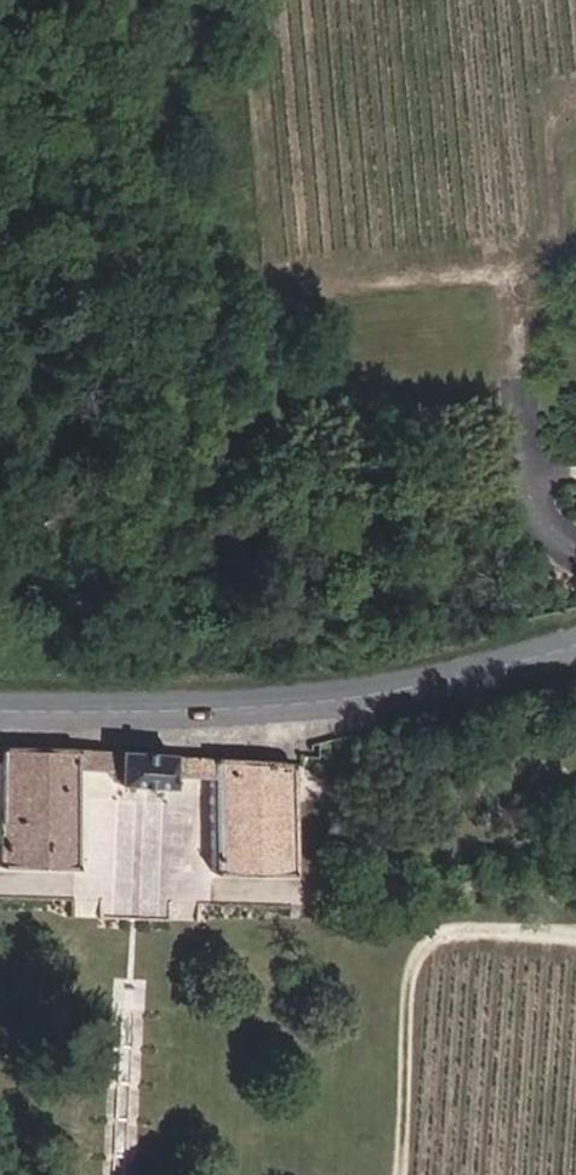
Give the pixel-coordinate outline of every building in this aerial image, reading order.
[(292,766),(226,761),(81,747),(0,746),(0,866),(77,867),(76,775),(120,777),(120,787),(171,789),(170,778),(211,780),(212,875),(289,877),(292,766)]
